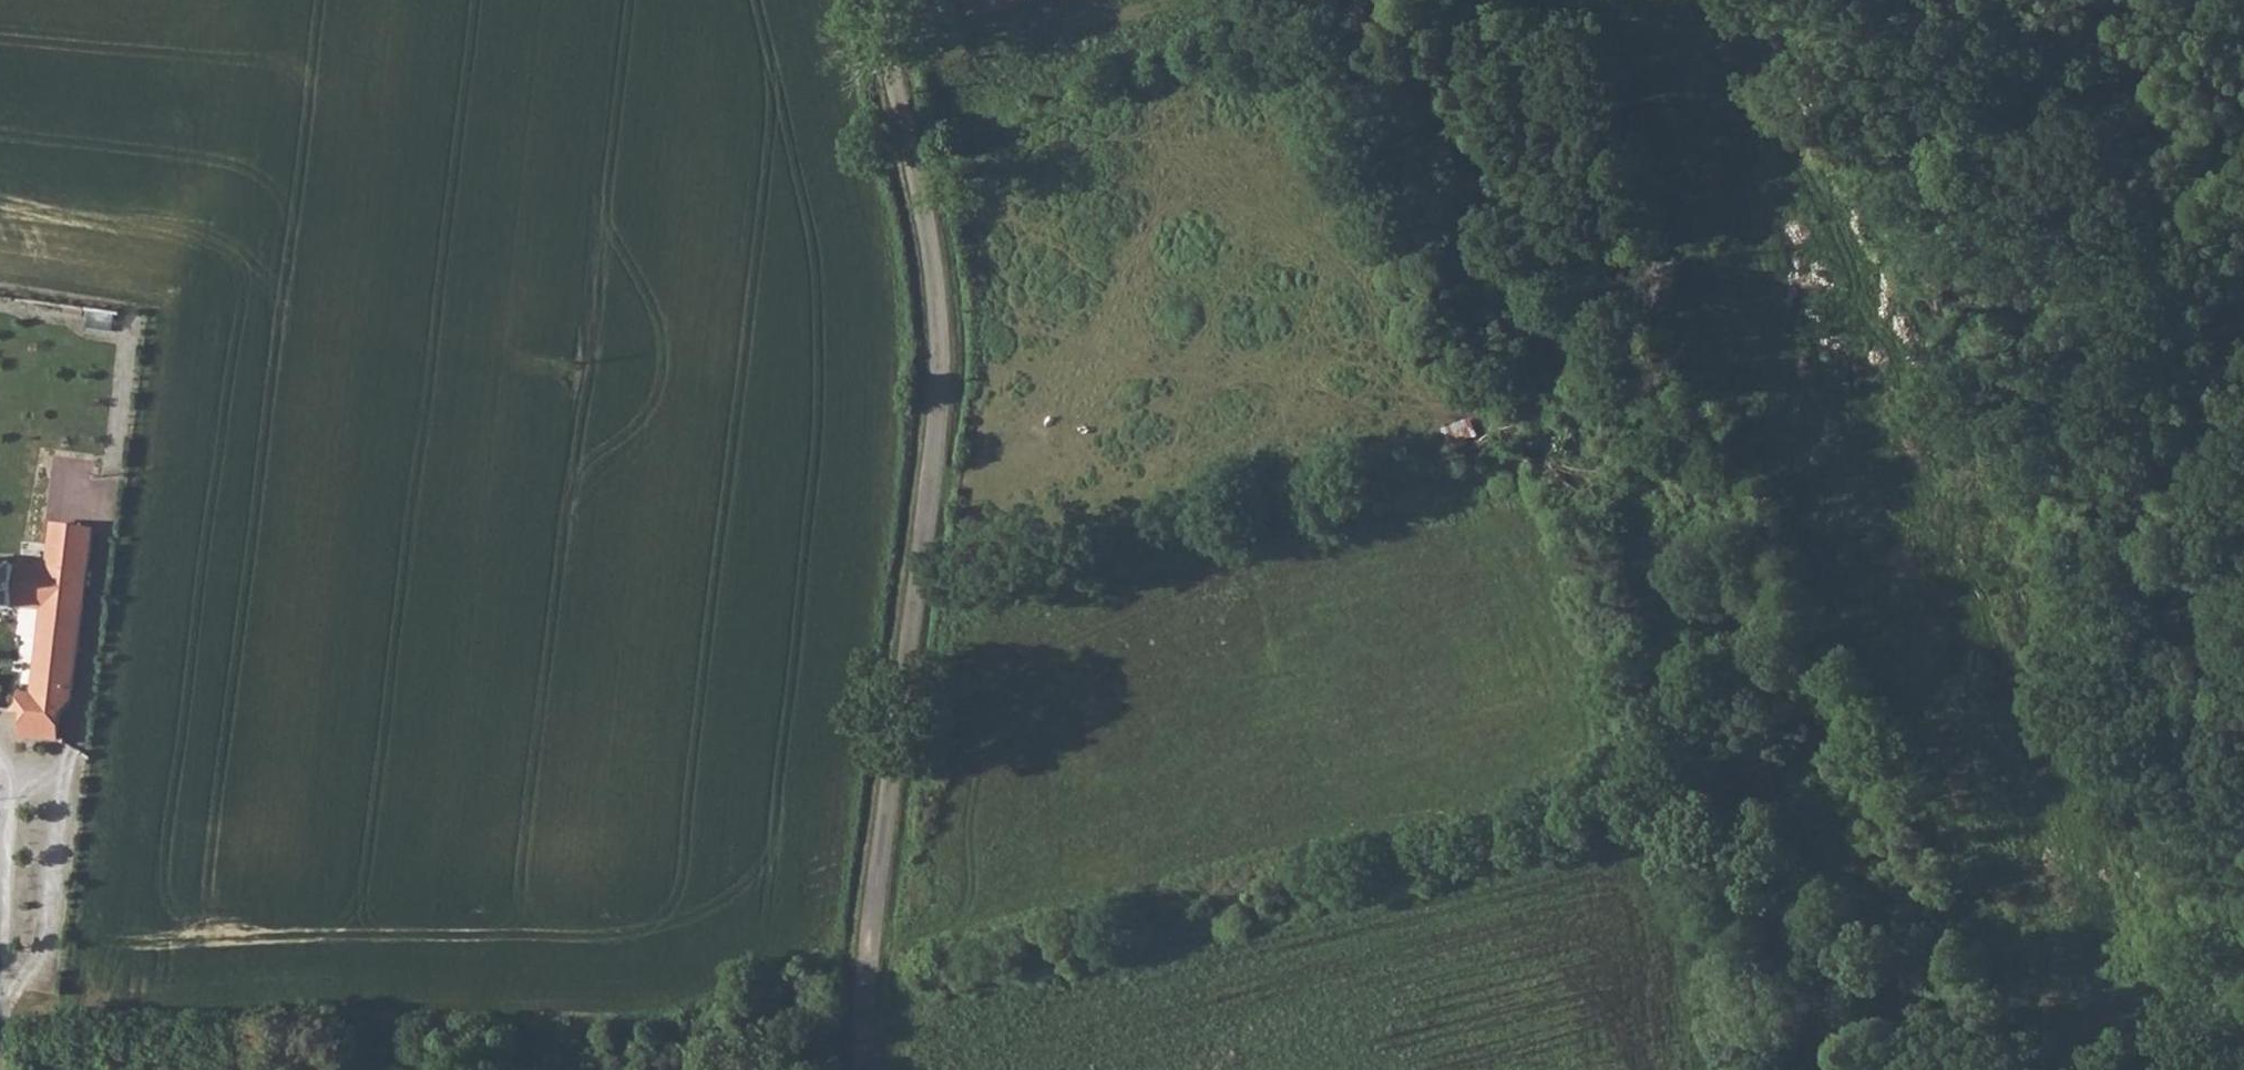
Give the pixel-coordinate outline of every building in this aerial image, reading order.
[(92,573),(95,550),(51,545),(49,548),(20,545),(19,543),(0,541),(0,565),(92,573)] [(46,612),(40,668),(26,666),(23,715),(23,738),(53,742),(56,718),(62,717),(67,714),(71,711),(74,707),(92,573),(0,565),(0,609),(46,612)] [(780,987),(766,988),(767,1001),(783,1001),(780,987)]
